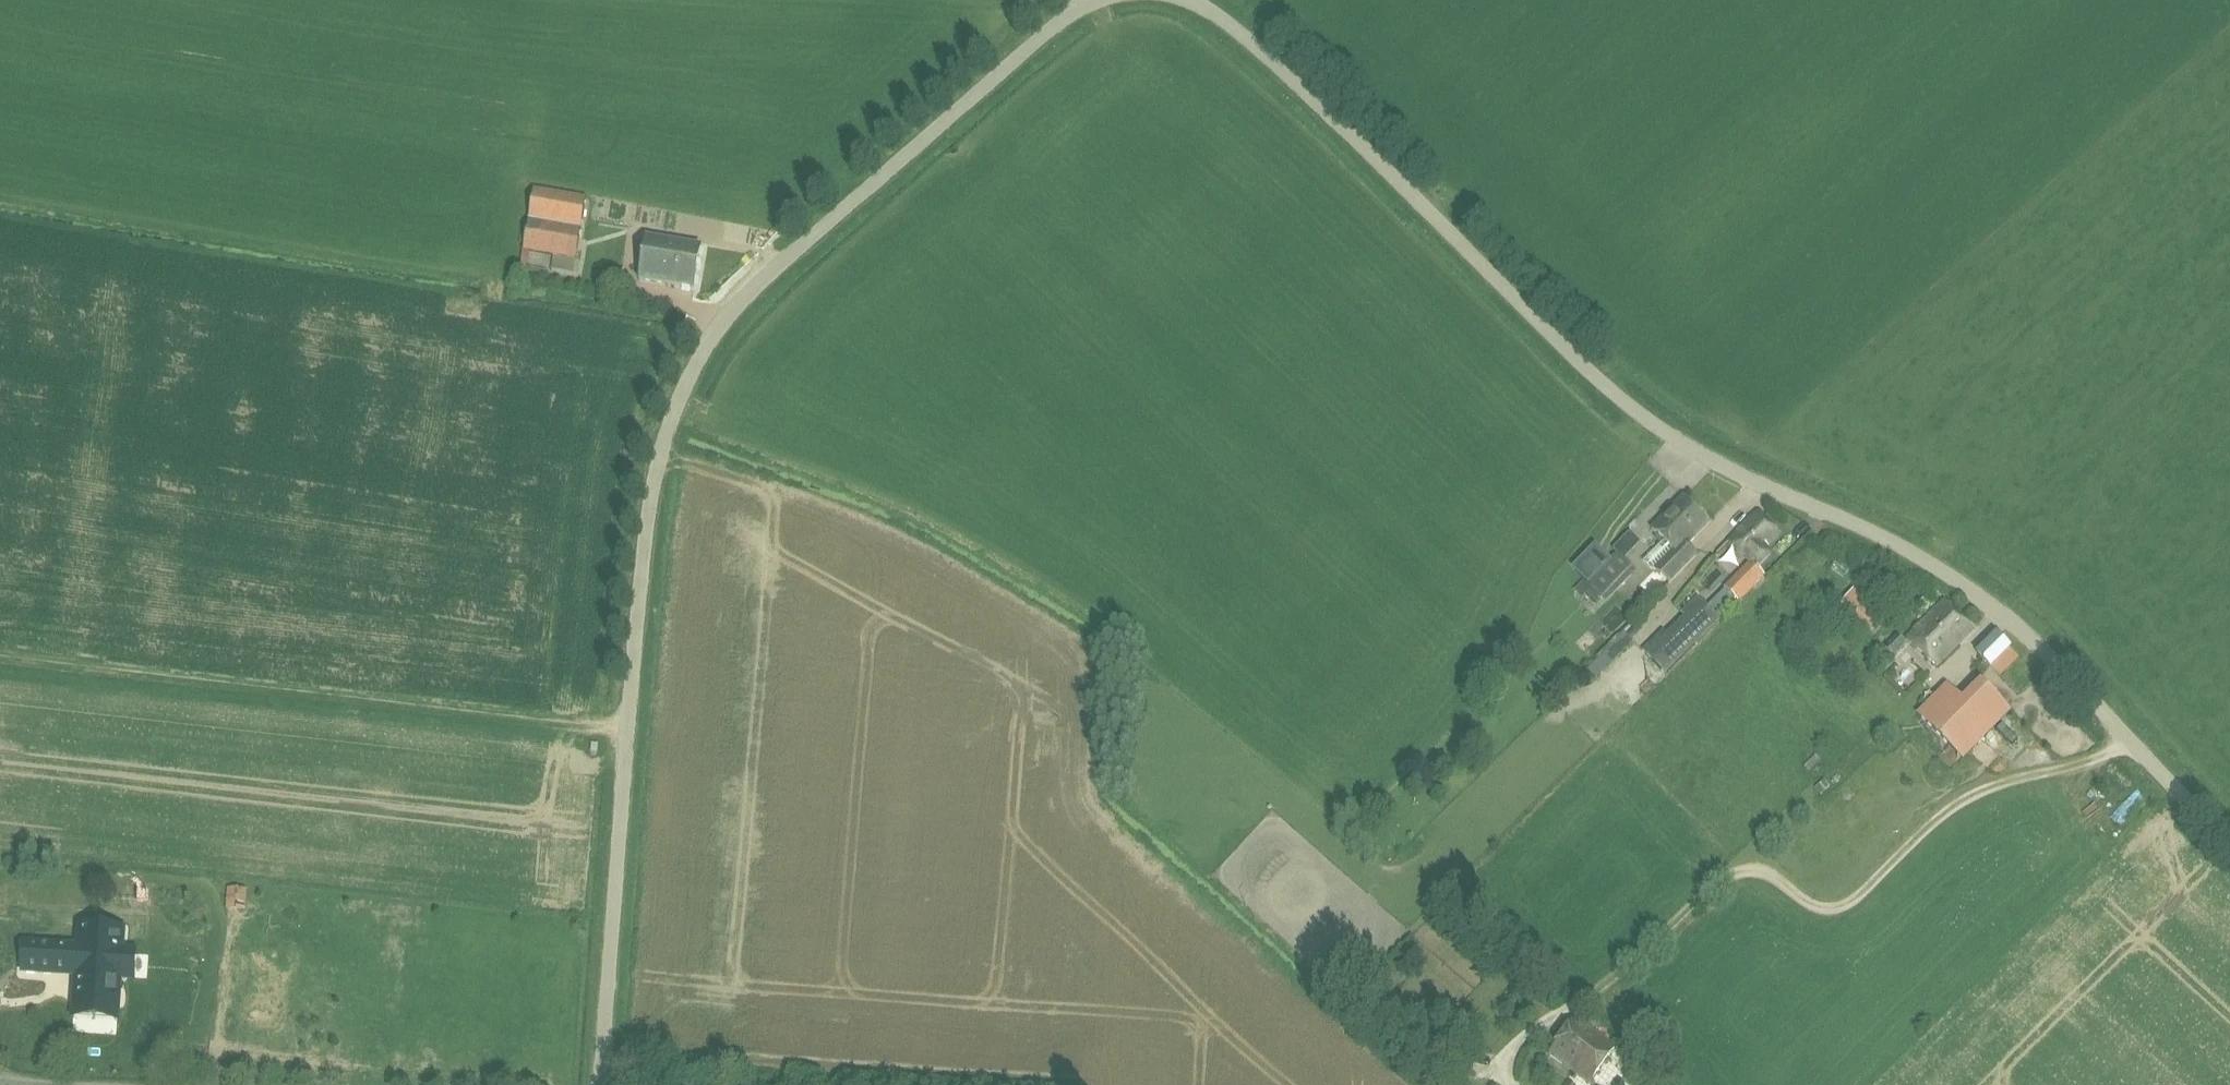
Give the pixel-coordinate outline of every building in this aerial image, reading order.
[(574,260),(577,261),(588,197),(535,189),(524,252),(552,257),(551,267),(573,271),(574,260)] [(693,290),(701,247),(646,237),(639,280),(693,290)] [(1672,552),(1654,570),(1669,584),(1696,556),(1687,547),(1710,523),(1683,498),(1650,531),(1672,552)] [(1780,533),(1757,511),(1728,541),(1751,562),(1725,589),(1739,602),(1764,575),(1757,568),(1771,553),(1765,548),(1780,533)] [(1634,570),(1614,552),(1575,595),(1581,600),(1592,590),(1602,601),(1634,570)] [(1884,615),(1853,588),(1843,600),(1875,626),(1884,615)] [(1668,675),(1721,621),(1698,599),(1646,653),(1668,675)] [(1971,628),(1942,599),(1906,636),(1935,665),(1971,628)] [(1892,656),(1904,643),(1896,635),(1884,648),(1892,656)] [(2007,647),(1996,636),(1976,656),(1987,667),(2007,647)] [(1946,686),(1918,714),(1962,758),(2009,711),(1980,683),(1962,701),(1946,686)] [(1815,788),(1821,795),(1830,787),(1824,781),(1815,788)] [(124,927),(79,925),(78,945),(24,941),(22,974),(76,977),(73,1018),(118,1021),(121,980),(135,981),(137,949),(124,948),(124,927)] [(1589,1084),(1616,1048),(1576,1020),(1550,1056),(1589,1084)]
